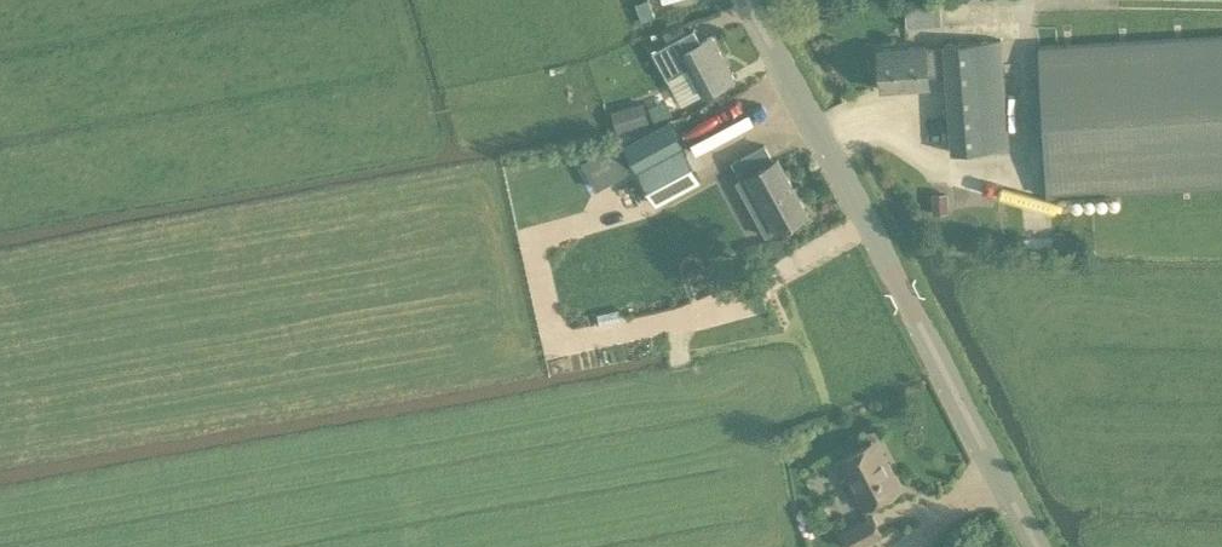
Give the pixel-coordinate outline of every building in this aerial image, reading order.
[(643,20),(655,15),(648,0),(643,0),(636,3),(643,20)] [(682,25),(663,31),(668,41),(686,32),(682,25)] [(668,41),(652,50),(667,78),(689,67),(704,95),(734,78),(711,35),(701,40),(694,28),(686,32),(668,41)] [(1038,45),(1047,196),(1221,186),(1221,34),(1038,45)] [(925,44),(878,48),(881,88),(929,85),(928,75),(946,74),(951,151),(1009,147),(1001,38),(943,43),(944,45),(926,47),(925,44)] [(755,93),(694,121),(699,133),(760,104),(755,93)] [(642,102),(612,111),(617,130),(647,121),(642,102)] [(669,120),(624,144),(638,170),(682,146),(669,120)] [(612,144),(581,160),(596,188),(627,172),(612,144)] [(764,144),(732,161),(742,178),(748,175),(757,192),(748,196),(768,233),(777,229),(807,212),(777,158),(773,160),(764,144)] [(656,203),(700,178),(682,146),(638,170),(656,203)] [(947,194),(932,194),(933,212),(948,211),(947,194)] [(783,239),(771,239),(771,254),(784,253),(783,239)] [(863,507),(902,487),(876,438),(837,458),(863,507)] [(881,532),(872,515),(843,531),(851,546),(853,546),(881,532)]
